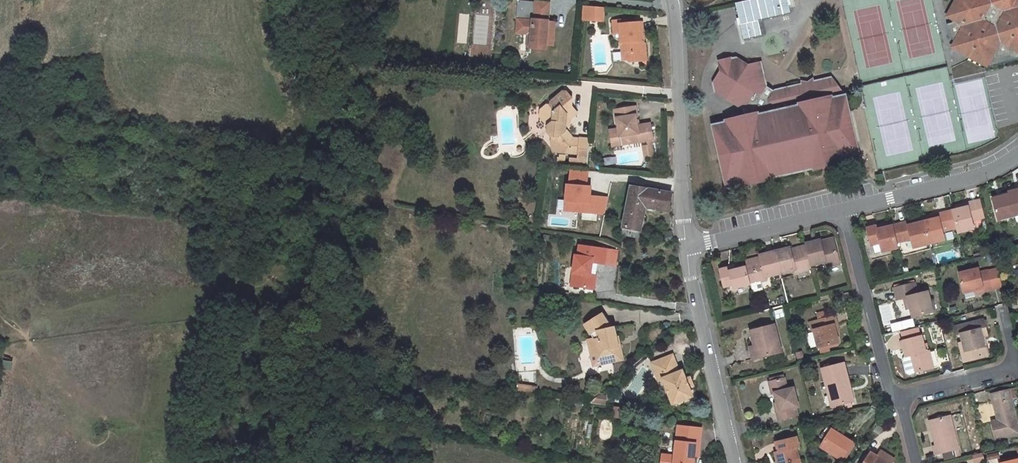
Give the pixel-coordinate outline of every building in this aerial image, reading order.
[(737,4),(745,39),(762,35),(759,20),(791,13),(788,0),(754,0),(737,4)] [(987,0),(957,0),(949,16),(954,19),(952,22),(947,24),(951,38),(957,41),(954,47),(990,67),(1017,58),(1017,0),(995,0),(996,4),(988,6),(987,0)] [(531,48),(546,49),(547,44),(554,45),(555,26),(548,26),(548,21),(550,3),(536,2),(535,19),(534,19),(534,21),(518,19),(517,33),(528,34),(533,34),(531,48)] [(582,5),(582,21),(605,21),(605,6),(582,5)] [(625,52),(628,52),(628,59),(631,62),(647,60),(646,44),(642,41),(640,22),(626,24),(626,20),(613,21),(614,34),(621,33),(621,43),(624,43),(625,52)] [(837,91),(838,86),(831,78),(814,82),(813,79),(808,82),(801,81),(802,84),(774,91),(768,99),(761,93),(767,86),(761,62),(748,65),(736,58),(719,62),(721,72),(714,83),(715,91),(744,109),(746,118),(725,123),(713,126),(726,188),(739,185),(848,160),(847,160),(860,157),(846,95),(845,96),(841,97),(837,91)] [(767,86),(761,93),(768,99),(774,91),(767,86)] [(841,97),(845,96),(838,86),(837,91),(841,97)] [(573,98),(568,92),(564,92),(552,102),(551,105),(548,105),(542,110),(541,117),(549,126),(549,132),(553,137),(558,137),(558,142),(561,146),(572,148),(573,138),(566,129),(566,124),(567,118),(570,118),(571,118),(578,113),(572,106),(573,98)] [(619,128),(622,145),(647,140),(651,140),(653,139),(651,123),(638,125),(635,110),(616,113),(619,128)] [(613,146),(622,145),(619,128),(610,130),(613,146)] [(580,139),(573,138),(572,148),(571,153),(579,154),(580,139)] [(588,161),(590,140),(580,139),(579,154),(578,160),(580,160),(587,161),(588,161)] [(648,145),(644,146),(646,157),(654,155),(652,145),(648,145)] [(580,160),(579,168),(587,168),(587,161),(580,160)] [(606,214),(607,195),(592,194),(593,185),(588,185),(590,170),(568,168),(565,211),(606,214)] [(656,205),(670,207),(673,193),(631,186),(623,227),(621,235),(639,238),(646,207),(655,208),(656,205)] [(993,198),(999,220),(1015,215),(1017,221),(1017,222),(1017,194),(1017,195),(1016,189),(1009,191),(1010,194),(993,198)] [(985,217),(981,200),(976,201),(981,218),(985,217)] [(953,210),(958,228),(959,233),(974,229),(972,220),(981,218),(976,201),(967,203),(968,207),(957,209),(953,210)] [(958,228),(953,210),(947,212),(952,229),(958,228)] [(924,221),(930,244),(945,240),(943,231),(952,229),(947,212),(938,214),(939,218),(924,221)] [(909,225),(908,221),(899,224),(903,241),(912,239),(914,247),(930,244),(924,221),(909,225)] [(893,225),(897,242),(903,241),(899,224),(893,225)] [(883,251),(898,248),(897,242),(893,225),(888,227),(877,229),(876,226),(867,228),(872,245),(881,243),(883,251)] [(840,263),(834,240),(821,244),(821,241),(820,240),(805,243),(806,246),(807,249),(811,265),(825,262),(827,266),(840,263)] [(575,286),(594,289),(596,275),(595,275),(591,275),(593,263),(597,264),(604,265),(605,263),(607,250),(607,249),(580,245),(578,256),(576,255),(573,273),(577,273),(575,286)] [(807,249),(792,253),(791,249),(790,247),(775,251),(781,273),(795,269),(796,272),(812,268),(811,265),(807,249)] [(617,251),(607,250),(605,263),(614,265),(617,251)] [(781,273),(775,251),(760,255),(761,257),(762,260),(746,264),(747,267),(751,284),(767,280),(766,277),(773,275),(781,273)] [(721,270),(725,287),(734,285),(735,288),(751,284),(747,267),(736,270),(731,271),(730,267),(721,270)] [(979,268),(959,273),(964,293),(976,290),(983,288),(984,291),(993,289),(993,288),(1002,285),(998,269),(988,271),(988,270),(980,272),(979,268)] [(918,294),(915,283),(909,284),(901,286),(895,288),(897,299),(904,298),(908,297),(910,306),(912,317),(933,312),(931,303),(928,291),(918,294)] [(785,316),(783,309),(775,312),(777,318),(785,316)] [(811,322),(813,330),(815,330),(819,348),(820,348),(821,353),(830,351),(829,345),(839,343),(835,325),(838,324),(836,316),(829,317),(828,312),(818,314),(820,320),(811,322)] [(613,339),(617,338),(615,327),(611,328),(602,314),(585,325),(594,339),(589,340),(592,355),(597,354),(601,356),(602,362),(614,359),(614,361),(623,359),(620,345),(619,346),(615,347),(613,339)] [(968,360),(988,355),(983,337),(988,335),(984,319),(975,321),(967,324),(956,327),(958,335),(961,334),(963,341),(968,360)] [(782,352),(774,325),(751,331),(755,346),(758,358),(782,352)] [(921,336),(919,328),(901,333),(903,340),(921,336)] [(893,348),(901,347),(901,336),(892,336),(893,348)] [(934,368),(929,351),(926,351),(924,344),(922,336),(921,336),(903,340),(902,340),(907,357),(911,356),(916,373),(934,368)] [(968,360),(963,341),(960,343),(965,361),(968,360)] [(601,356),(597,354),(592,355),(594,366),(614,361),(614,359),(602,362),(601,356)] [(679,372),(673,355),(653,363),(660,380),(664,379),(673,404),(693,396),(689,387),(686,379),(683,371),(679,372)] [(903,360),(907,372),(910,374),(916,373),(911,356),(907,357),(905,357),(903,360)] [(851,388),(844,362),(823,368),(830,393),(829,393),(832,407),(833,407),(852,402),(848,389),(851,388)] [(777,411),(779,420),(798,415),(796,407),(799,407),(794,388),(788,389),(785,377),(770,381),(773,394),(775,393),(778,402),(780,411),(777,411)] [(1016,388),(1009,390),(1011,398),(1017,396),(1016,388)] [(992,394),(997,415),(1000,414),(1001,420),(998,420),(992,422),(997,439),(1017,434),(1017,424),(1011,398),(1009,390),(992,394)] [(606,398),(602,393),(601,394),(597,397),(591,402),(605,404),(606,398)] [(853,405),(852,402),(833,407),(834,410),(853,405)] [(958,449),(959,448),(951,415),(930,420),(936,445),(933,446),(935,454),(958,449)] [(702,428),(679,425),(676,456),(663,455),(662,462),(694,462),(695,452),(699,452),(702,428)] [(821,447),(842,460),(853,442),(832,428),(821,447)] [(797,448),(800,447),(797,437),(777,442),(780,451),(776,452),(778,462),(800,462),(797,448)] [(960,456),(958,449),(943,453),(945,460),(960,456)] [(877,458),(878,457),(871,452),(864,462),(884,462),(877,458)] [(983,453),(974,455),(975,462),(985,460),(983,453)]
